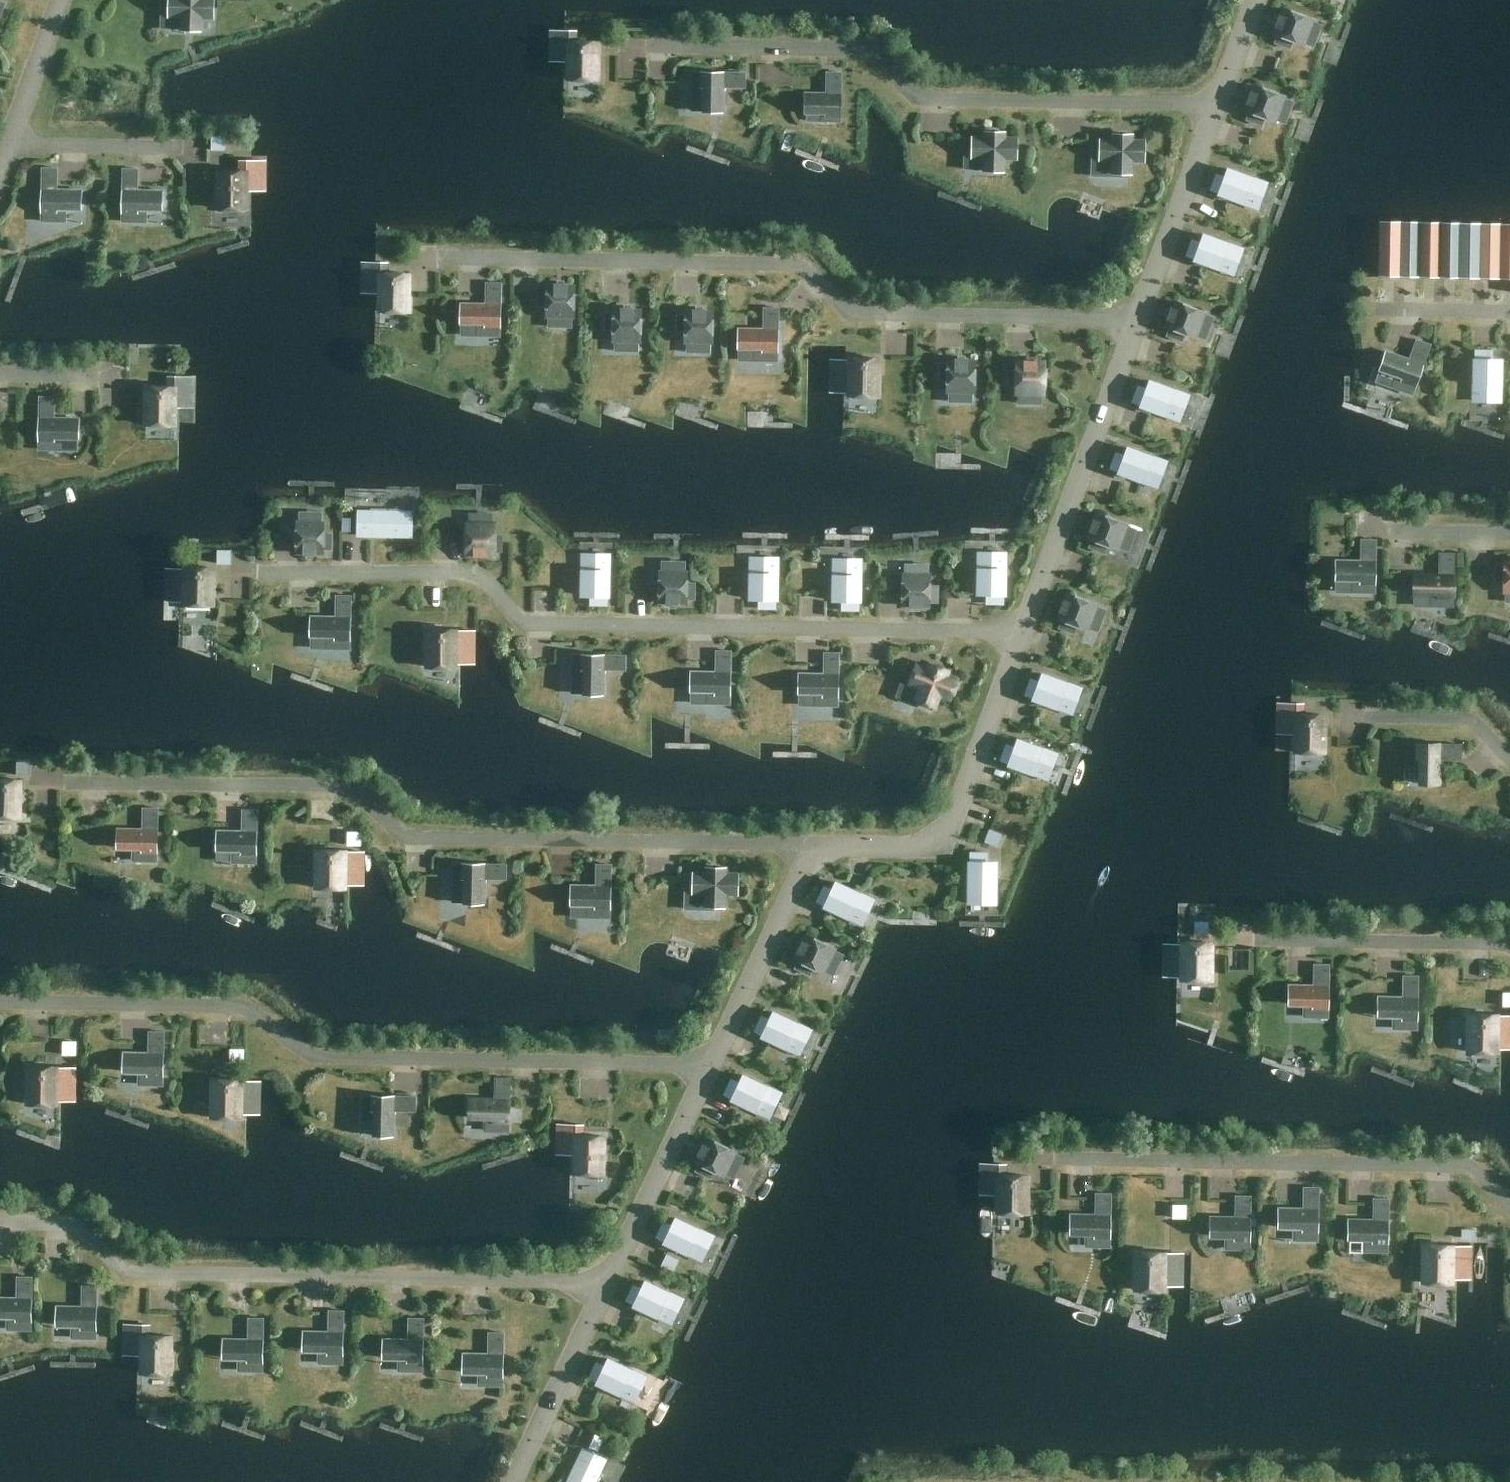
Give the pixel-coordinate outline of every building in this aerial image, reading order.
[(161,7),(169,7),(168,17),(181,17),(181,30),(200,30),(200,17),(213,18),(213,0),(161,0),(161,7)] [(1283,3),(1271,39),(1306,50),(1317,15),(1283,3)] [(568,31),(567,77),(572,77),(572,80),(592,80),(592,77),(596,77),(597,42),(576,42),(576,31),(568,31)] [(1264,58),(1270,47),(1257,40),(1251,51),(1264,58)] [(804,111),(820,112),(820,120),(840,121),(841,72),(826,72),(826,94),(804,93),(804,111)] [(746,75),(689,76),(690,95),(706,95),(707,115),(722,114),(724,92),(746,92),(746,75)] [(1254,85),(1237,120),(1266,133),(1284,99),(1254,85)] [(972,139),(964,138),(964,148),(969,148),(969,157),(982,158),(982,170),(1003,171),(1003,158),(1016,159),(1016,138),(1004,138),(1004,133),(983,132),(982,137),(972,137),(972,139)] [(1099,140),(1092,140),(1092,150),(1099,150),(1099,159),(1111,160),(1111,172),(1130,173),(1130,160),(1143,161),(1144,141),(1131,140),(1131,135),(1112,134),(1112,139),(1100,139),(1099,140)] [(224,137),(212,137),(212,149),(224,149),(224,137)] [(246,160),(239,160),(239,171),(217,171),(217,206),(222,206),(222,212),(242,212),(242,205),(246,205),(246,160)] [(1227,167),(1217,202),(1260,215),(1269,184),(1227,167)] [(81,208),(81,190),(56,190),(57,168),(42,168),(41,220),(64,221),(65,208),(81,208)] [(145,221),(145,209),(162,209),(162,191),(137,190),(137,169),(123,169),(121,221),(145,221)] [(1195,234),(1183,266),(1232,282),(1242,250),(1195,234)] [(379,308),(383,308),(383,312),(404,312),(404,309),(408,309),(409,274),(387,273),(387,262),(380,262),(379,308)] [(460,304),(460,322),(476,322),(476,335),(500,335),(501,283),(486,283),(485,304),(460,304)] [(566,284),(554,284),(554,287),(547,286),(547,289),(539,289),(538,305),(547,305),(546,315),(574,315),(574,287),(566,286),(566,284)] [(1174,304),(1165,332),(1198,343),(1208,315),(1174,304)] [(738,329),(737,347),(738,347),(754,347),(753,360),(777,360),(778,308),(763,307),(763,329),(738,329)] [(613,329),(613,339),(615,339),(629,340),(637,340),(640,340),(640,311),(633,311),(633,308),(621,308),(620,311),(613,311),(613,313),(613,326),(613,329)] [(685,331),(684,341),(687,341),(693,341),(709,341),(712,341),(712,313),(705,312),(705,310),(692,309),(692,312),(685,312),(685,315),(685,331)] [(1416,339),(1408,360),(1385,351),(1378,369),(1394,374),(1390,386),(1412,394),(1430,344),(1416,339)] [(1492,351),(1475,351),(1475,359),(1473,359),(1473,385),(1474,385),(1474,397),(1498,398),(1499,385),(1500,385),(1500,360),(1492,359),(1492,351)] [(848,393),(852,393),(852,396),(873,397),(873,393),(877,393),(878,358),(848,358),(848,393)] [(947,380),(946,390),(949,390),(971,391),(974,391),(974,362),(967,362),(967,359),(955,359),(954,362),(947,361),(947,364),(947,380)] [(1016,391),(1043,392),(1044,363),(1036,363),(1036,360),(1024,360),(1024,363),(1016,363),(1016,365),(1008,365),(1008,381),(1016,381),(1016,391)] [(145,422),(150,422),(150,425),(170,425),(170,422),(174,422),(175,377),(167,377),(167,387),(146,387),(145,422)] [(1154,390),(1146,412),(1182,426),(1191,404),(1154,390)] [(39,396),(38,449),(61,449),(62,437),(78,437),(79,419),(53,418),(54,397),(39,396)] [(1126,461),(1120,476),(1128,479),(1127,480),(1152,490),(1152,488),(1164,493),(1172,470),(1161,465),(1161,464),(1137,455),(1134,464),(1126,461)] [(370,508),(370,509),(370,511),(358,511),(357,535),(411,536),(411,512),(404,512),(404,509),(370,508)] [(1116,549),(1126,523),(1099,513),(1097,520),(1094,519),(1089,531),(1092,532),(1089,539),(1092,540),(1089,547),(1104,553),(1107,545),(1116,549)] [(297,522),(296,551),(303,551),(303,554),(316,554),(316,551),(323,551),(323,549),(331,549),(332,533),(324,533),(324,523),(297,522)] [(494,525),(467,524),(466,553),(474,553),(474,556),(486,556),(486,553),(494,554),(494,551),(502,551),(502,535),(494,535),(494,525)] [(1351,580),(1351,592),(1375,592),(1375,540),(1360,539),(1360,561),(1335,561),(1335,579),(1351,580)] [(228,568),(227,551),(213,552),(214,568),(228,568)] [(1429,593),(1429,605),(1453,606),(1454,553),(1438,553),(1438,575),(1413,574),(1413,593),(1429,593)] [(978,570),(977,594),(986,594),(986,602),(1003,603),(1003,594),(1004,594),(1004,571),(1004,569),(1003,569),(1003,557),(980,556),(980,569),(978,569),(978,570)] [(590,604),(607,604),(607,596),(608,596),(609,570),(607,570),(607,557),(583,557),(583,570),(582,570),(581,595),(590,595),(590,604)] [(750,575),(750,599),(758,599),(758,607),(775,608),(775,599),(776,599),(777,575),(777,574),(775,574),(775,562),(752,561),(752,574),(750,574),(750,575)] [(1509,591),(1509,562),(1504,562),(1504,564),(1495,564),(1495,580),(1503,580),(1503,590),(1509,591)] [(833,576),(833,600),(841,601),(841,609),(858,609),(858,601),(859,601),(860,577),(860,576),(858,575),(858,563),(835,563),(835,575),(833,575),(833,576)] [(183,602),(188,602),(188,605),(208,606),(208,602),(212,602),(213,568),(184,567),(183,602)] [(687,573),(659,572),(659,601),(666,601),(666,604),(678,604),(679,601),(686,601),(686,599),(694,599),(694,583),(686,583),(687,573)] [(929,576),(902,576),(902,604),(909,604),(909,607),(921,607),(921,605),(929,605),(929,602),(937,602),(937,586),(929,586),(929,576)] [(1086,629),(1095,604),(1069,594),(1066,601),(1064,600),(1059,611),(1062,612),(1059,619),(1062,620),(1059,628),(1074,633),(1076,626),(1086,629)] [(310,617),(309,635),(310,635),(326,635),(326,648),(349,648),(350,596),(335,595),(335,617),(310,617)] [(456,629),(427,629),(427,664),(432,664),(432,667),(452,667),(452,664),(456,664),(456,629)] [(690,672),(689,690),(690,690),(706,690),(706,703),(729,703),(730,651),(715,650),(715,672),(690,672)] [(798,674),(797,692),(798,692),(814,692),(814,705),(837,705),(838,653),(823,652),(823,674),(798,674)] [(573,654),(572,678),(585,678),(584,694),(584,695),(602,695),(603,670),(625,670),(625,655),(573,654)] [(914,667),(907,665),(904,674),(911,676),(908,685),(920,689),(916,700),(934,706),(938,695),(950,699),(957,681),(945,677),(947,672),(929,665),(927,670),(915,666),(914,667)] [(1031,679),(1025,694),(1033,697),(1033,698),(1057,707),(1058,706),(1069,711),(1078,688),(1066,683),(1066,682),(1042,673),(1039,682),(1031,679)] [(1294,749),(1299,749),(1299,753),(1319,753),(1319,749),(1323,750),(1324,715),(1303,714),(1303,703),(1295,703),(1294,749)] [(1007,744),(1001,760),(1009,763),(1008,764),(1033,773),(1033,772),(1045,776),(1053,753),(1041,749),(1042,748),(1018,739),(1015,747),(1007,744)] [(1461,744),(1408,743),(1407,767),(1420,767),(1420,783),(1438,784),(1439,759),(1460,759),(1461,744)] [(0,779),(0,817),(14,817),(15,814),(19,814),(20,779),(0,779)] [(133,847),(133,860),(157,860),(158,808),(143,807),(142,829),(117,829),(117,847),(133,847)] [(233,849),(232,862),(256,862),(257,809),(242,809),(241,831),(216,830),(216,849),(233,849)] [(989,829),(985,841),(997,846),(1001,834),(989,829)] [(340,885),(345,885),(345,850),(316,850),(316,884),(320,885),(320,888),(340,888),(340,885)] [(987,853),(970,853),(970,861),(969,861),(969,887),(971,887),(970,900),(995,900),(995,887),(996,887),(996,861),(987,861),(987,853)] [(693,874),(685,874),(685,883),(692,883),(692,893),(705,893),(704,906),(723,906),(724,894),(737,894),(737,874),(725,873),(725,868),(706,867),(706,872),(693,872),(693,874)] [(495,882),(442,882),(444,915),(497,918),(495,882)] [(604,883),(551,882),(552,912),(605,913),(604,883)] [(824,886),(817,901),(825,905),(824,906),(848,917),(848,916),(860,921),(870,899),(859,894),(859,893),(836,882),(832,890),(824,886)] [(1195,921),(1194,934),(1207,934),(1207,922),(1195,921)] [(821,972),(833,948),(808,935),(805,941),(802,940),(797,952),(799,953),(796,959),(798,960),(795,968),(809,975),(812,968),(821,972)] [(1181,977),(1185,977),(1185,980),(1206,981),(1206,977),(1210,977),(1210,943),(1181,942),(1181,977)] [(1304,1004),(1304,1017),(1327,1017),(1328,964),(1313,964),(1313,986),(1288,986),(1287,1004),(1304,1004)] [(1416,1028),(1417,976),(1403,976),(1402,997),(1377,997),(1377,1015),(1393,1015),(1393,1028),(1416,1028)] [(762,1016),(755,1031),(762,1034),(762,1035),(785,1047),(786,1045),(797,1051),(807,1029),(796,1023),(796,1022),(773,1011),(770,1019),(762,1016)] [(1468,1014),(1467,1049),(1472,1049),(1472,1052),(1492,1053),(1492,1049),(1496,1049),(1497,1014),(1468,1014)] [(162,1084),(163,1032),(148,1032),(148,1053),(123,1053),(122,1071),(139,1071),(138,1084),(162,1084)] [(76,1042),(63,1041),(63,1054),(75,1054),(76,1042)] [(230,1049),(230,1062),(243,1062),(243,1049),(230,1049)] [(57,1066),(28,1066),(27,1101),(31,1101),(31,1104),(52,1105),(52,1101),(56,1101),(57,1066)] [(732,1079),(725,1094),(732,1098),(732,1099),(755,1110),(756,1109),(767,1114),(777,1092),(766,1087),(766,1086),(743,1075),(739,1083),(732,1079)] [(468,1117),(485,1117),(484,1130),(508,1131),(509,1078),(494,1078),(494,1099),(469,1099),(468,1117)] [(211,1118),(212,1118),(216,1118),(236,1119),(236,1118),(240,1118),(241,1080),(212,1080),(211,1118)] [(415,1111),(415,1096),(363,1095),(362,1119),(375,1119),(374,1136),(392,1136),(393,1111),(415,1111)] [(583,1135),(583,1124),(575,1124),(574,1170),(578,1170),(578,1176),(598,1177),(599,1170),(603,1170),(604,1136),(583,1135)] [(722,1175),(734,1151),(708,1138),(705,1144),(703,1143),(697,1155),(699,1156),(696,1162),(699,1164),(695,1171),(709,1178),(713,1171),(722,1175)] [(685,1180),(691,1158),(682,1156),(676,1177),(685,1180)] [(997,1210),(1002,1210),(1001,1213),(1022,1214),(1022,1210),(1026,1210),(1027,1175),(1006,1175),(1006,1164),(998,1164),(997,1210)] [(1277,1226),(1294,1227),(1293,1239),(1317,1240),(1318,1188),(1303,1187),(1303,1209),(1277,1208),(1277,1226)] [(1069,1233),(1086,1233),(1085,1246),(1109,1246),(1110,1194),(1095,1193),(1095,1215),(1069,1214),(1069,1233)] [(1209,1235),(1226,1235),(1225,1248),(1249,1249),(1250,1196),(1235,1196),(1235,1217),(1209,1217),(1209,1235)] [(1347,1238),(1364,1238),(1363,1251),(1387,1251),(1388,1199),(1373,1198),(1373,1220),(1347,1220),(1347,1238)] [(1185,1217),(1186,1205),(1173,1205),(1173,1217),(1185,1217)] [(664,1222),(657,1237),(665,1240),(664,1241),(688,1253),(688,1251),(699,1257),(710,1235),(698,1229),(699,1228),(676,1217),(672,1225),(664,1222)] [(1461,1229),(1461,1238),(1474,1238),(1474,1229),(1461,1229)] [(1422,1280),(1426,1280),(1426,1283),(1446,1284),(1447,1280),(1451,1280),(1452,1245),(1423,1245),(1422,1280)] [(1134,1287),(1138,1287),(1138,1290),(1159,1291),(1159,1287),(1163,1287),(1164,1252),(1135,1252),(1134,1287)] [(666,1254),(661,1265),(672,1271),(678,1259),(666,1254)] [(7,1329),(31,1329),(32,1277),(17,1276),(16,1298),(0,1298),(0,1316),(8,1316),(7,1329)] [(634,1285),(627,1300),(634,1304),(634,1305),(657,1316),(658,1315),(669,1320),(679,1298),(668,1293),(668,1292),(645,1281),(641,1289),(634,1285)] [(72,1325),(72,1337),(96,1338),(97,1285),(82,1285),(81,1307),(56,1306),(56,1324),(72,1325)] [(319,1350),(319,1362),(342,1363),(344,1310),(328,1310),(328,1332),(303,1331),(302,1350),(319,1350)] [(239,1357),(239,1370),(262,1371),(264,1318),(248,1317),(248,1339),(223,1339),(222,1357),(239,1357)] [(399,1358),(399,1370),(422,1371),(424,1318),(408,1318),(408,1339),(383,1339),(382,1357),(399,1358)] [(141,1373),(145,1373),(145,1374),(165,1374),(165,1373),(170,1373),(171,1336),(150,1335),(150,1325),(142,1324),(141,1373)] [(479,1372),(479,1384),(502,1385),(504,1332),(488,1332),(488,1354),(463,1353),(462,1372),(479,1372)] [(597,1363),(589,1378),(597,1382),(596,1383),(620,1394),(621,1393),(632,1398),(642,1376),(631,1371),(631,1370),(608,1359),(604,1366),(597,1363)] [(601,1472),(599,1471),(604,1460),(582,1449),(567,1481),(597,1481),(601,1472)]
